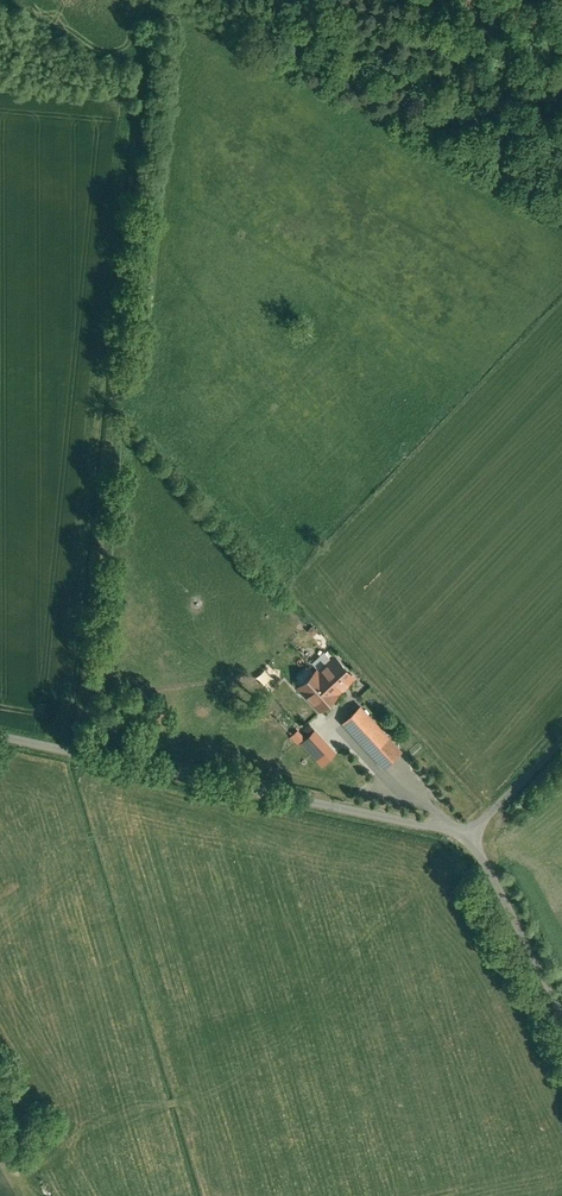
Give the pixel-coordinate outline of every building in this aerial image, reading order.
[(251,592),(243,600),(249,607),(258,598),(251,592)] [(318,673),(301,688),(319,708),(337,692),(353,678),(334,658),(318,673)] [(390,728),(366,701),(344,722),(384,765),(399,751),(383,734),(390,728)] [(298,744),(306,737),(299,729),(292,735),(298,744)] [(353,759),(330,735),(316,748),(339,772),(353,759)]
